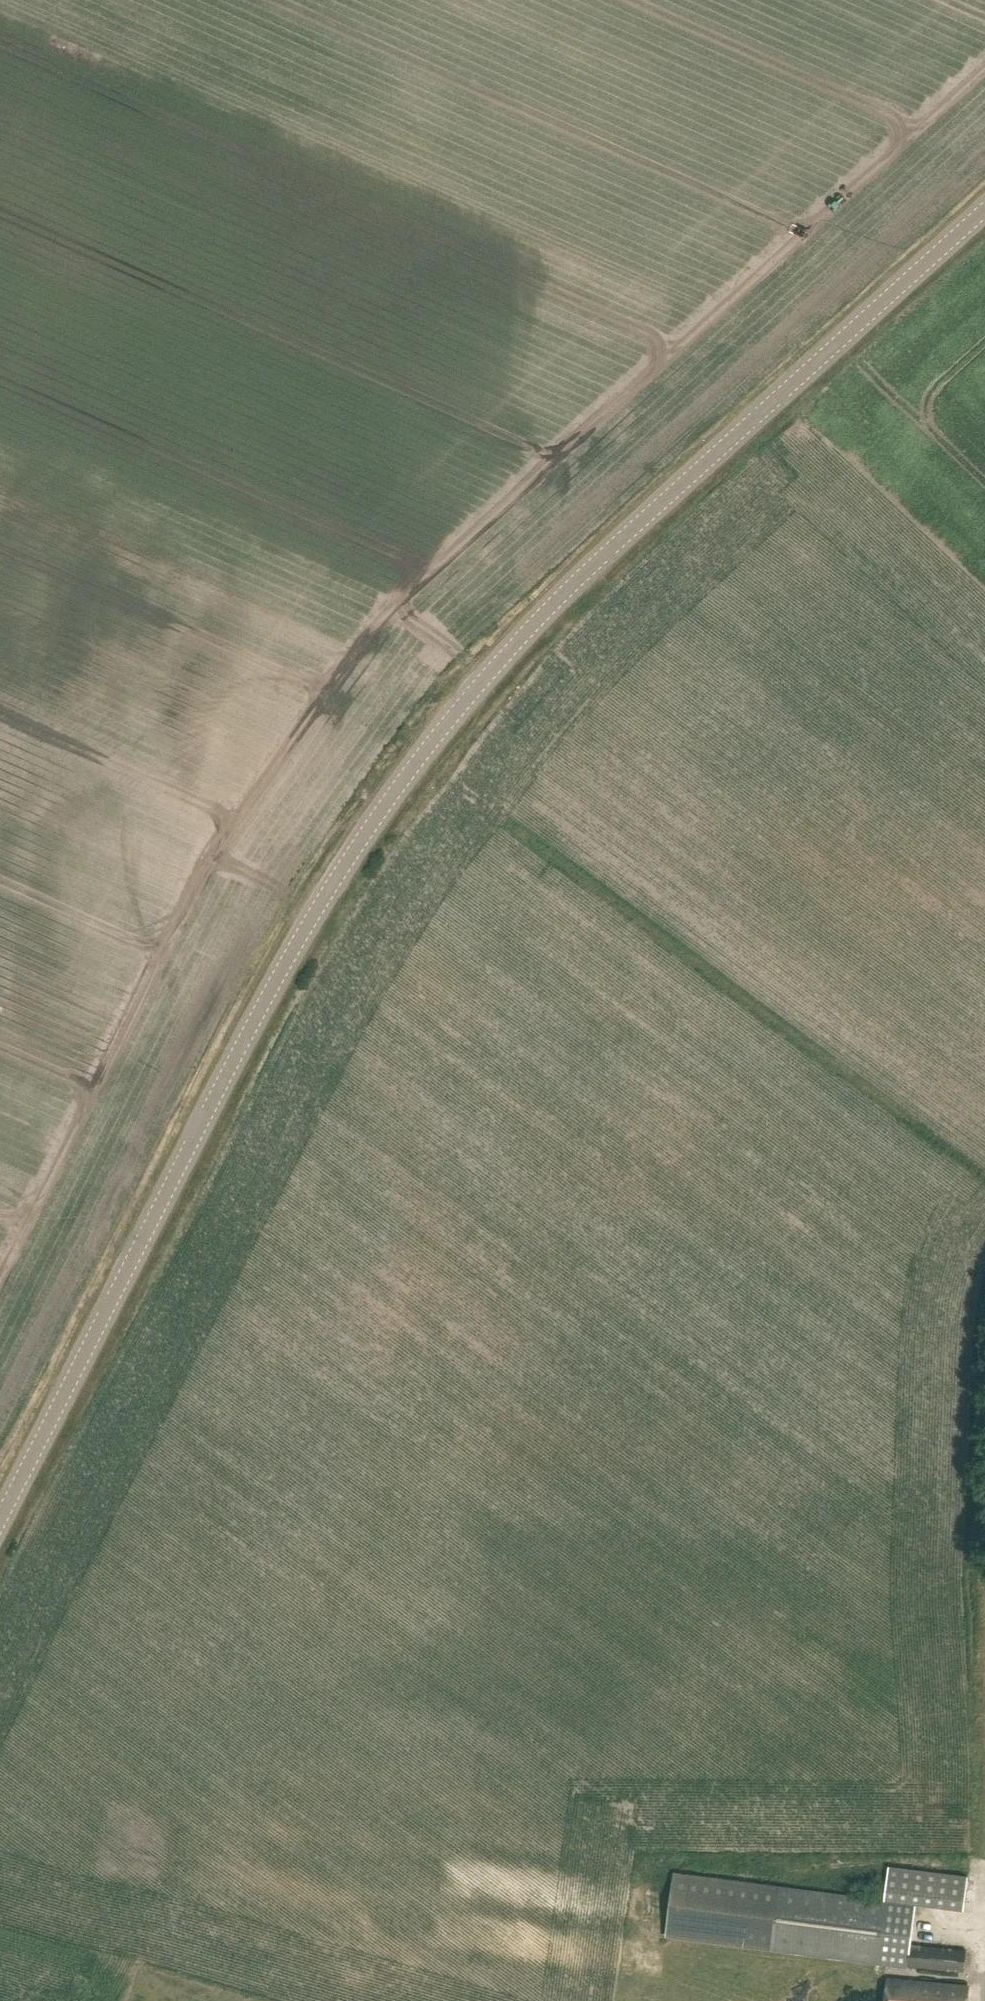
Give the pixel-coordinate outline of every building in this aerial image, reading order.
[(967,1876),(890,1866),(885,1900),(963,1911),(967,1876)] [(914,1905),(779,1887),(780,1886),(674,1872),(673,1872),(670,1898),(665,1936),(665,1938),(771,1952),(771,1951),(771,1949),(906,1967),(914,1905)] [(967,1950),(909,1945),(907,1967),(965,1973),(967,1950)] [(887,1979),(885,2000),(967,2000),(969,1988),(887,1979)]
